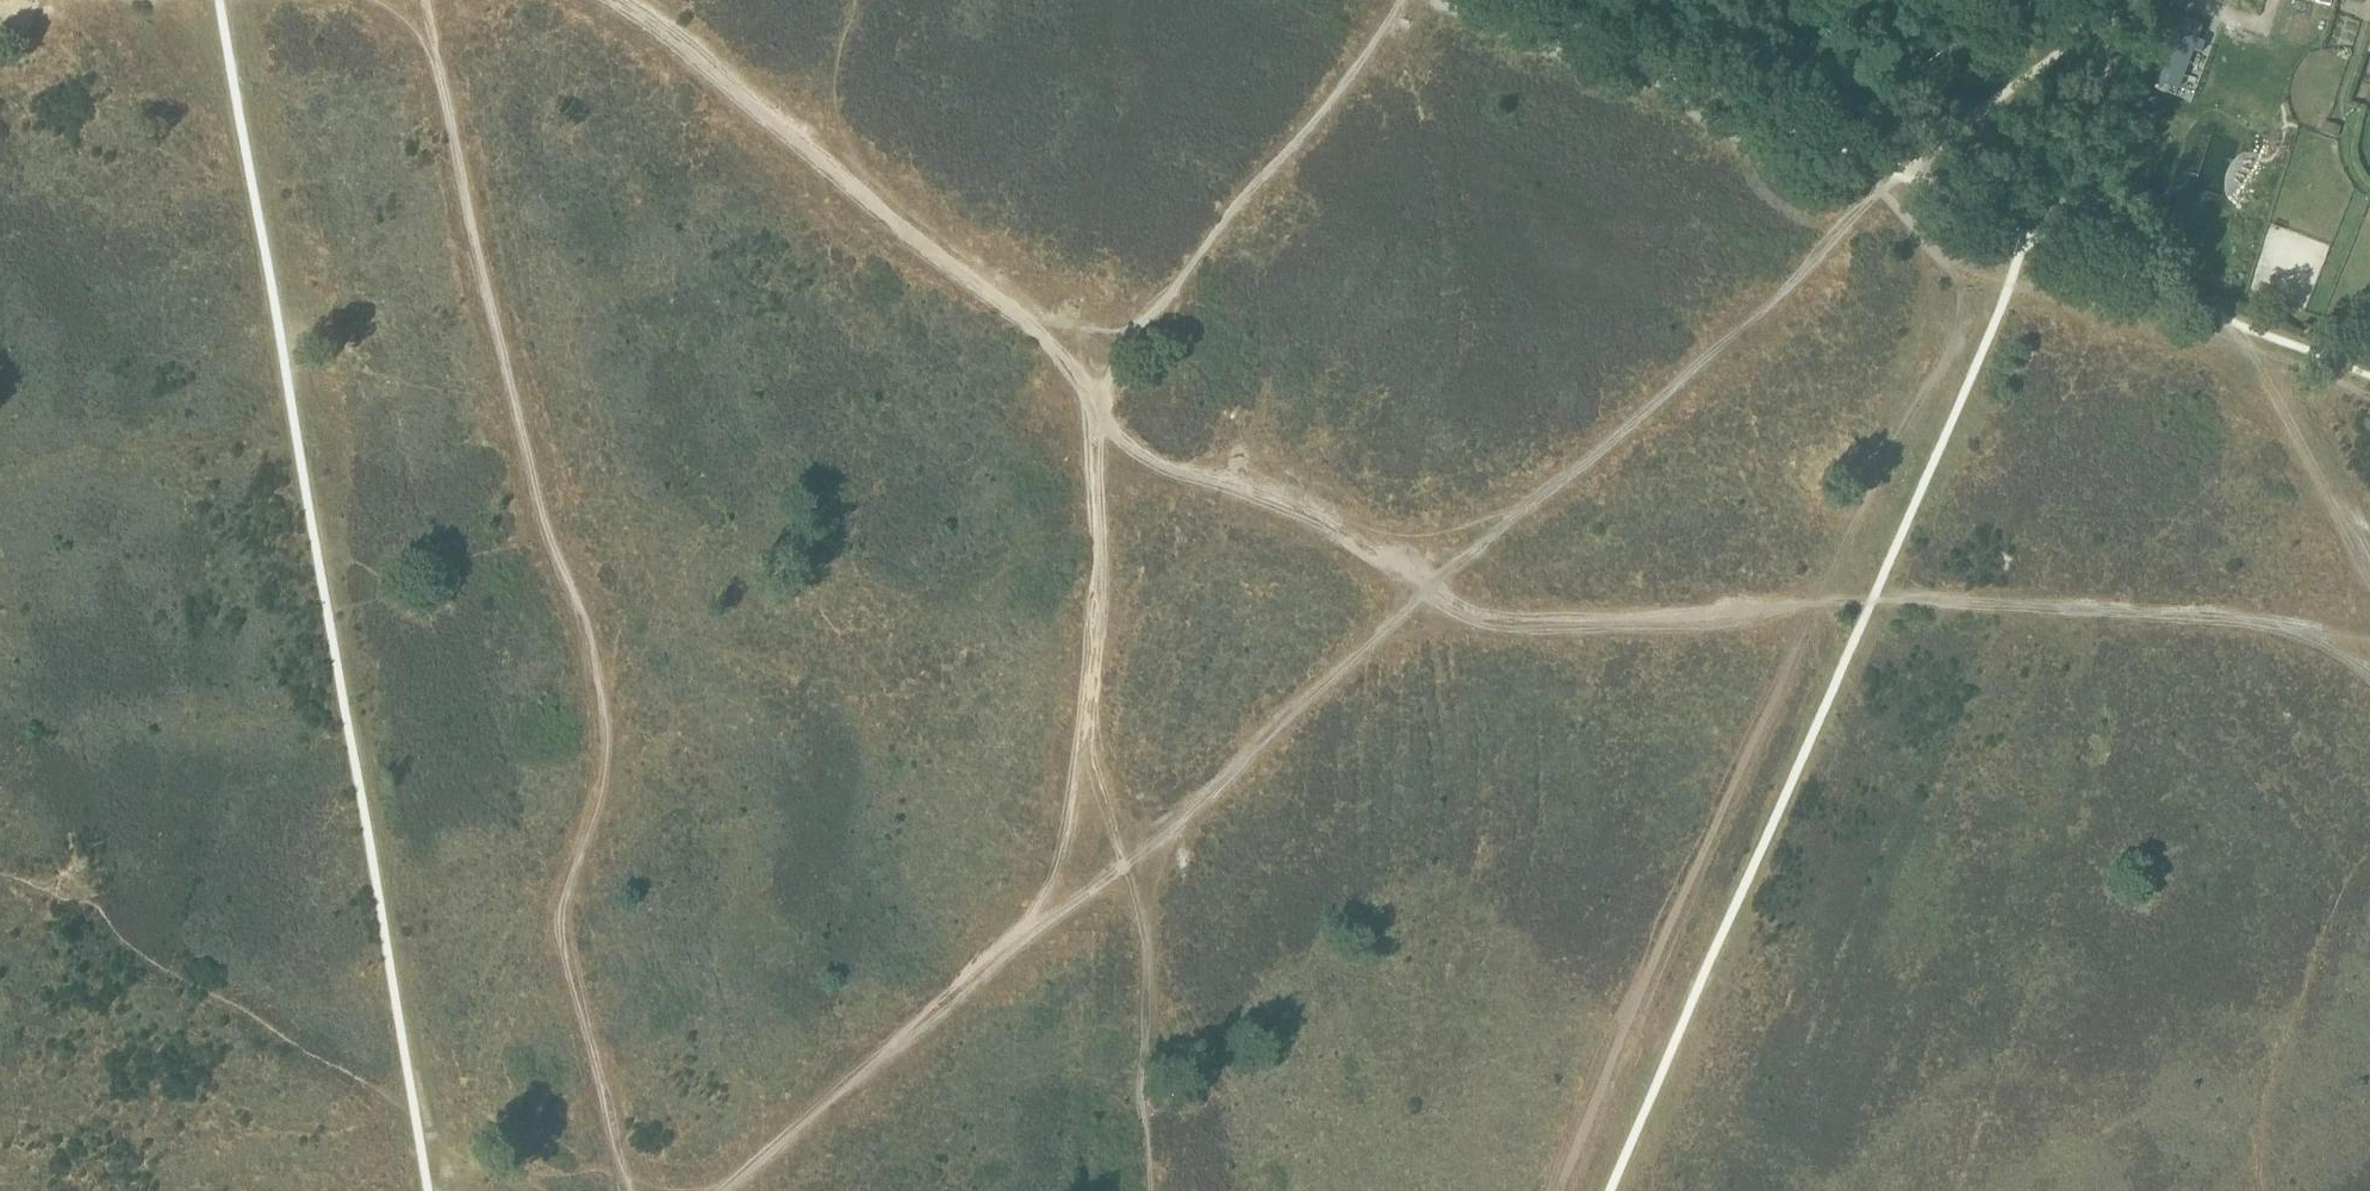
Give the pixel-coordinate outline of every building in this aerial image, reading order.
[(2160,82),(2177,88),(2192,49),(2201,52),(2205,42),(2196,39),(2197,35),(2201,26),(2183,19),(2160,82)]
